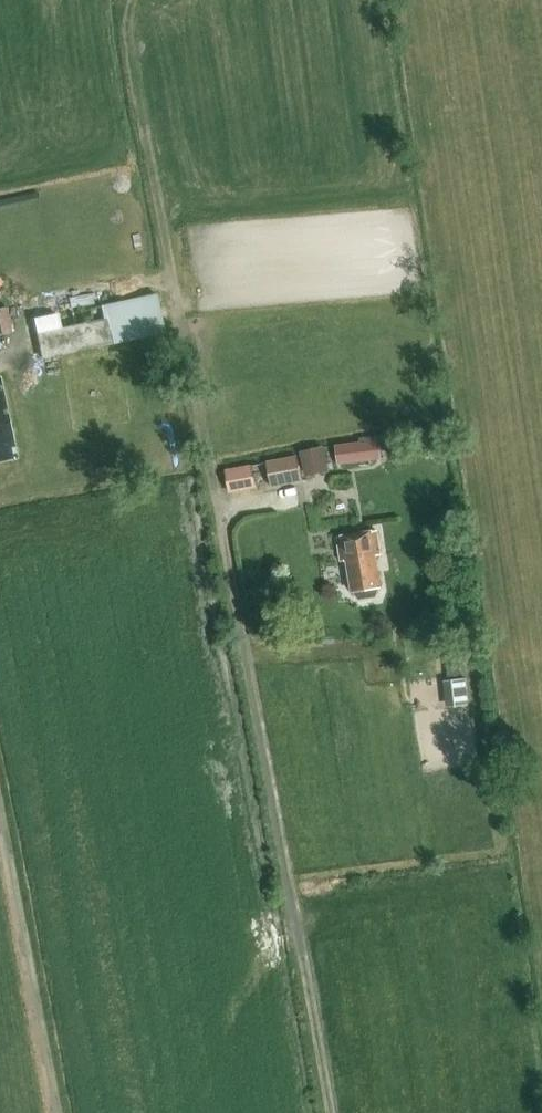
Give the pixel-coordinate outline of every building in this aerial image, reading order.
[(157,293),(34,320),(42,359),(165,332),(157,293)] [(17,457),(0,380),(0,461),(17,457)] [(335,445),(338,464),(382,458),(379,436),(359,439),(359,441),(335,445)] [(324,446),(300,452),(304,471),(328,465),(324,446)] [(271,487),(302,481),(298,456),(267,462),(271,487)] [(230,465),(233,489),(263,485),(259,462),(230,465)] [(375,556),(381,555),(377,531),(337,538),(341,562),(346,561),(352,593),(354,592),(359,600),(377,597),(379,588),(381,588),(375,556)] [(453,694),(471,692),(468,675),(450,678),(453,694)]
